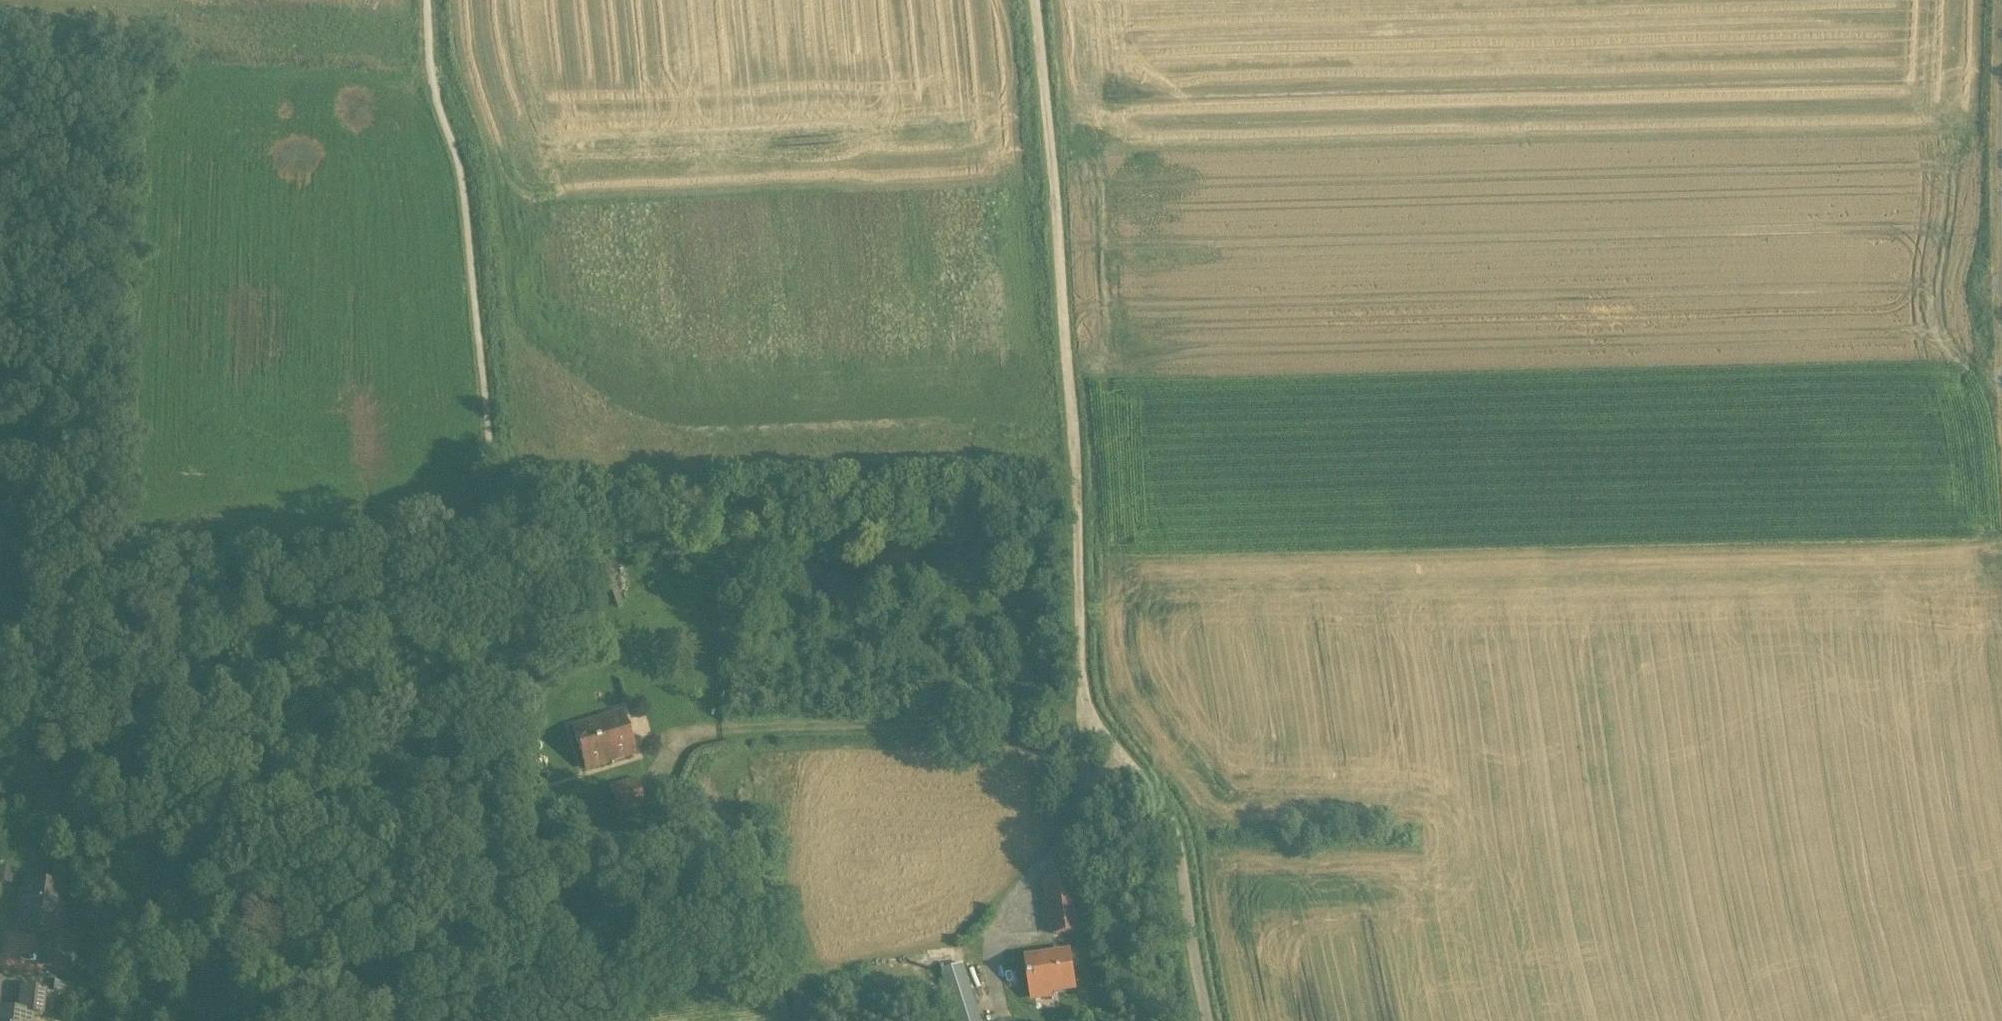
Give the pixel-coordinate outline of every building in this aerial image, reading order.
[(630,710),(572,728),(585,769),(643,752),(630,710)] [(635,782),(612,788),(618,811),(641,805),(635,782)] [(1070,876),(1048,879),(1052,904),(1074,901),(1070,876)] [(66,891),(23,886),(17,932),(45,935),(60,937),(60,935),(66,891)] [(1074,901),(1052,904),(1056,936),(1078,933),(1074,901)] [(1070,954),(1026,960),(1029,981),(1031,980),(1033,994),(1075,989),(1070,954)] [(958,966),(941,972),(957,1020),(976,1020),(958,966)] [(938,973),(902,985),(913,1020),(954,1020),(938,973)] [(75,984),(54,982),(52,993),(74,996),(75,984)] [(0,1013),(0,1020),(30,1020),(31,1018),(41,1019),(44,994),(22,991),(19,1015),(0,1013)]
